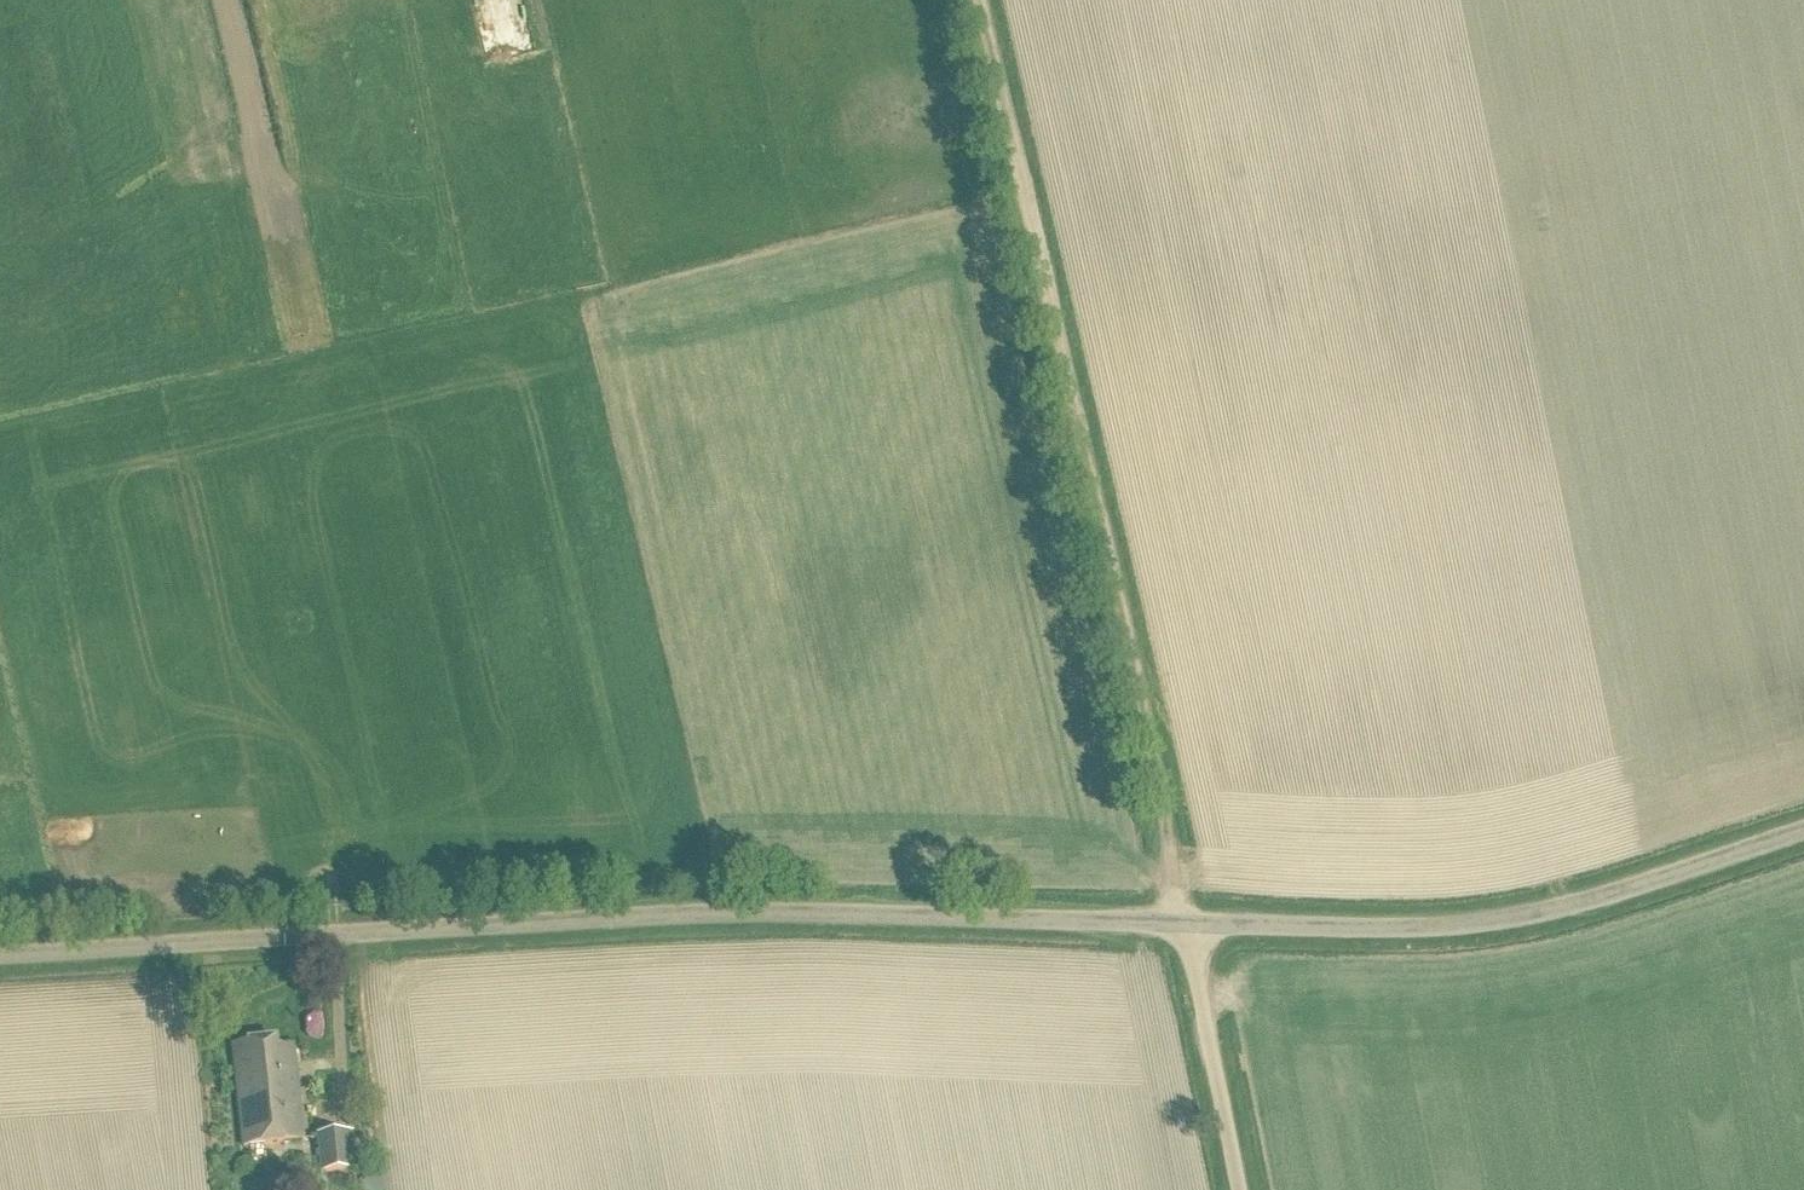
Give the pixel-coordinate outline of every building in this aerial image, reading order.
[(294,1046),(272,1048),(271,1040),(230,1044),(240,1148),(303,1142),(294,1046)] [(311,1126),(316,1166),(348,1162),(343,1122),(311,1126)] [(239,1173),(254,1180),(261,1166),(245,1159),(239,1173)]
